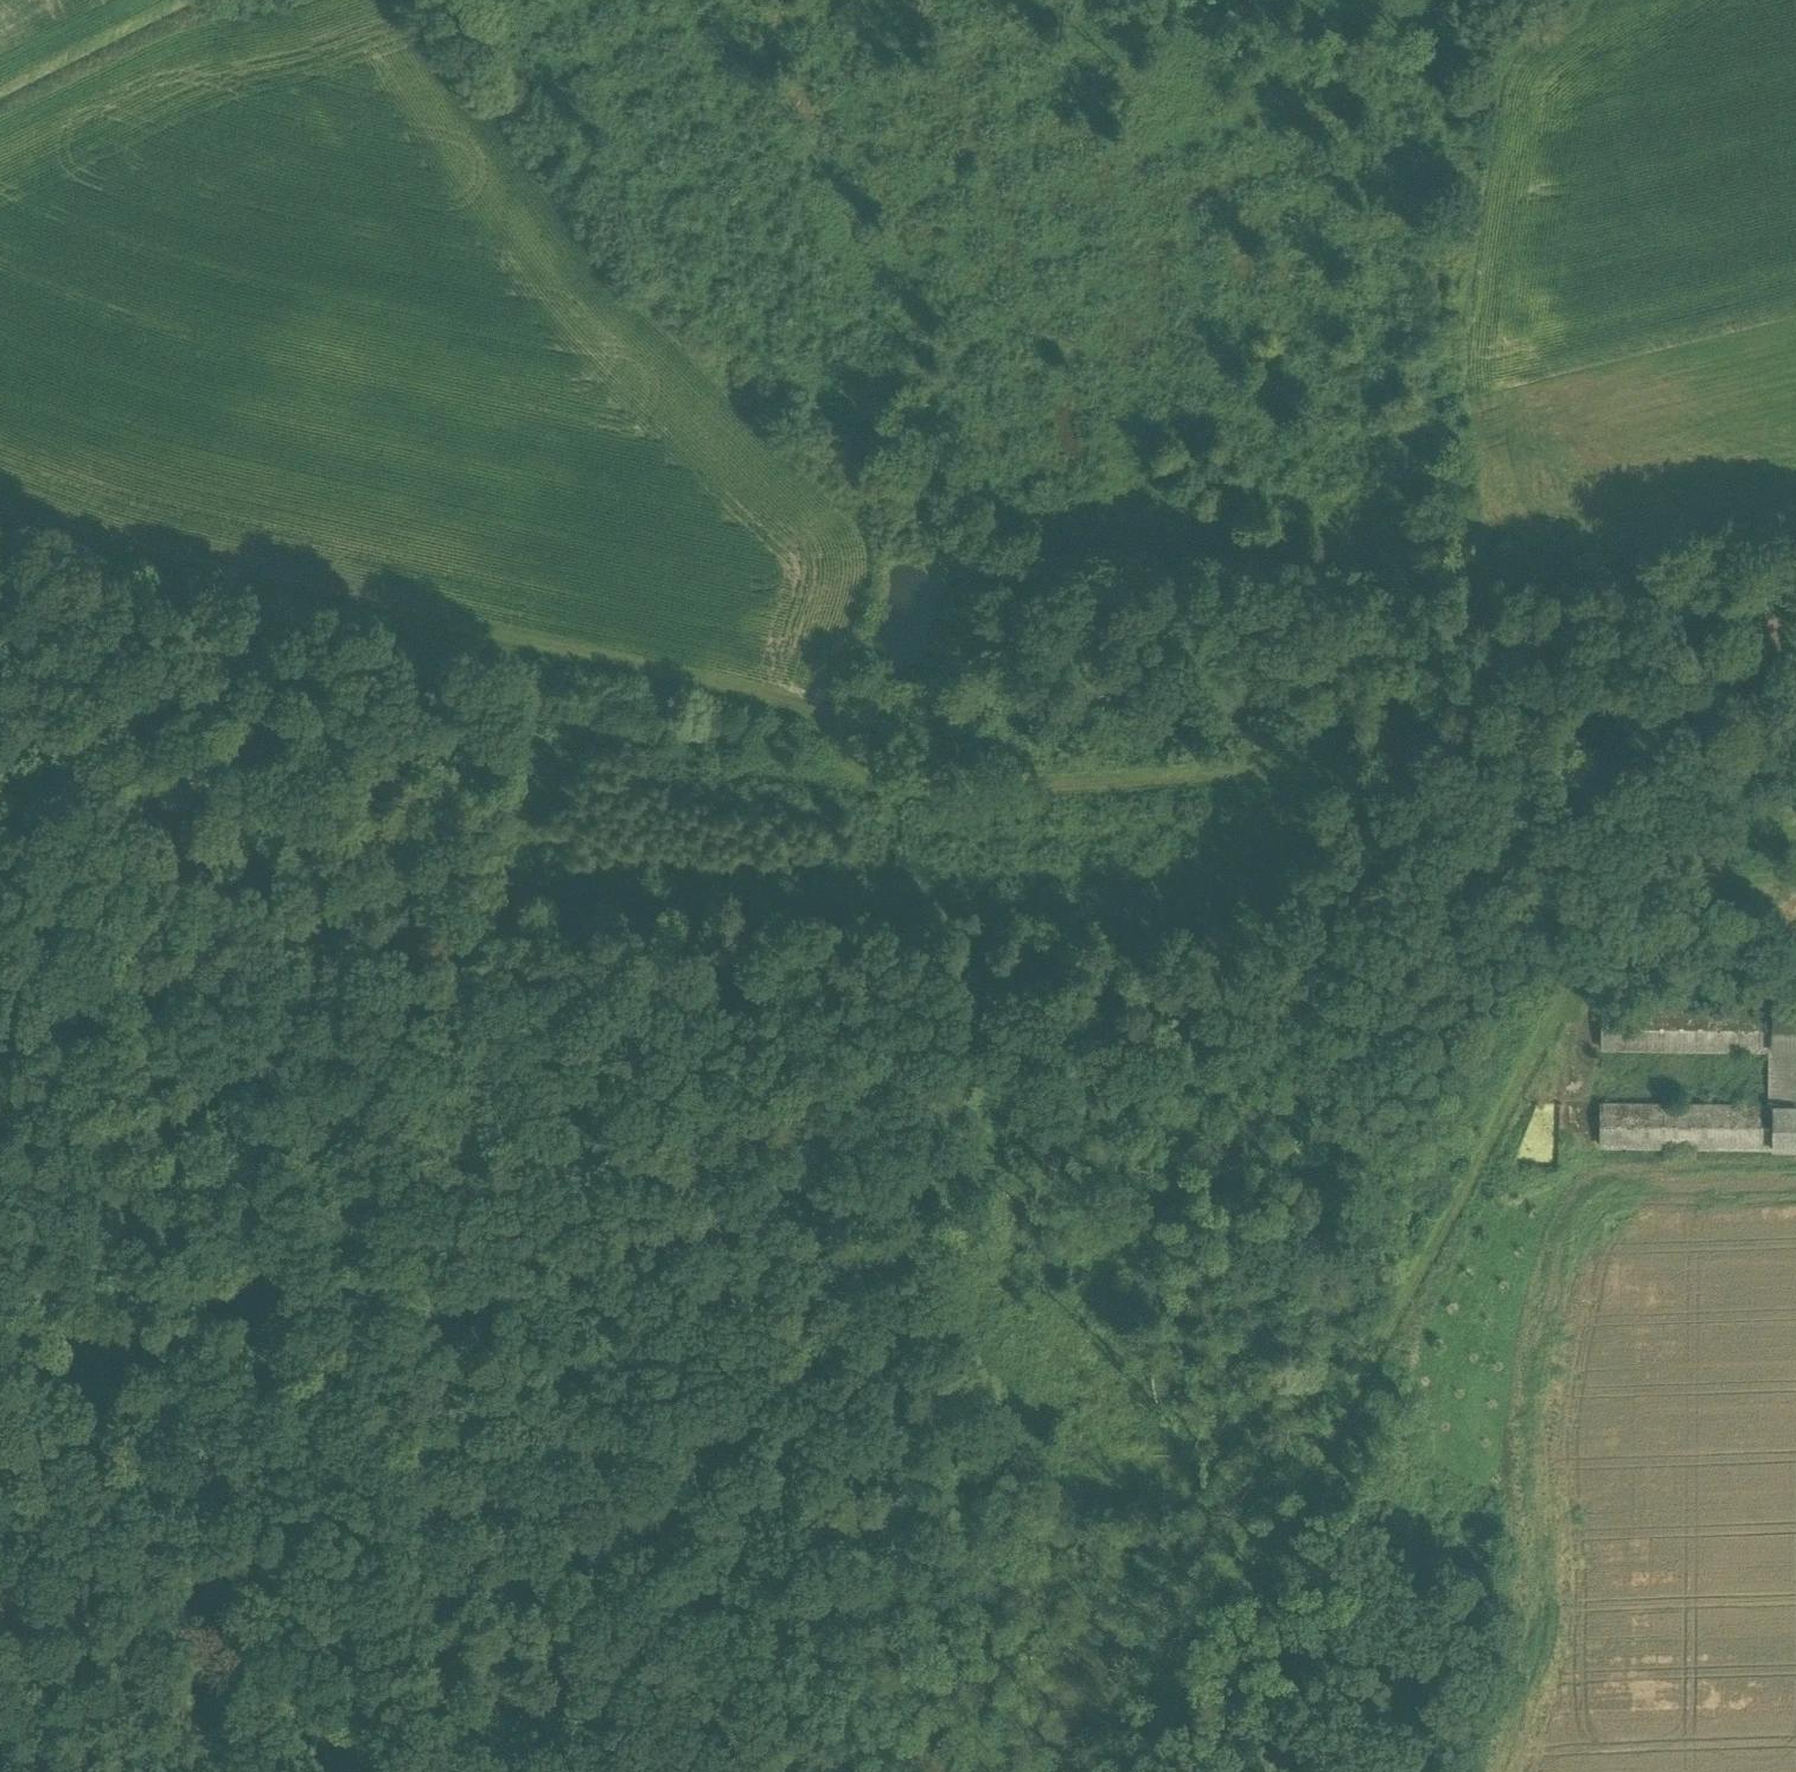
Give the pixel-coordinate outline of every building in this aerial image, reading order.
[(1603,989),(1602,1035),(1773,1038),(1772,1090),(1602,1087),(1601,1135),(1795,1138),(1795,992),(1603,989)]
